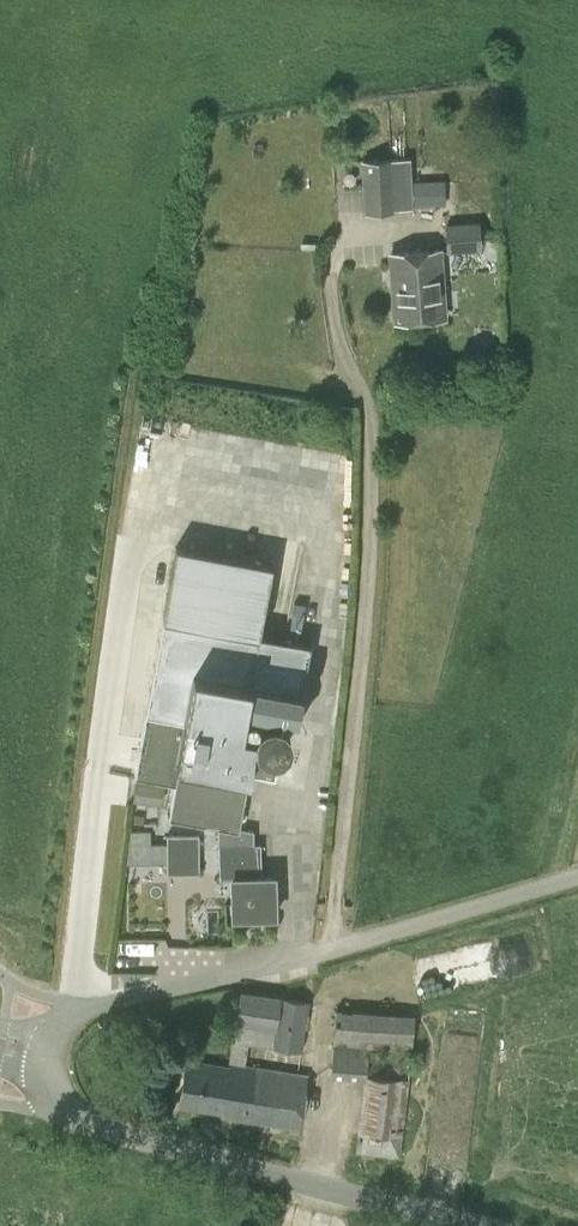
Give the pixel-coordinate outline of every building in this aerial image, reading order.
[(391,160),(363,161),(365,213),(394,211),(412,210),(410,159),(391,160)] [(444,202),(443,182),(413,184),(415,203),(444,202)] [(480,249),(478,223),(446,226),(448,252),(480,249)] [(439,251),(391,254),(396,321),(444,318),(439,251)] [(175,546),(132,777),(174,784),(169,816),(218,825),(220,879),(232,879),(233,916),(274,915),(273,877),(261,878),(260,844),(253,845),(253,830),(238,827),(248,772),(269,776),(272,754),(274,754),(275,754),(276,753),(277,753),(278,753),(279,752),(281,751),(282,750),(283,750),(284,749),(285,748),(286,747),(286,746),(287,745),(288,744),(288,743),(289,741),(289,740),(289,739),(289,737),(289,736),(289,735),(289,734),(289,733),(289,732),(289,731),(289,730),(288,729),(288,728),(287,727),(287,726),(286,725),(285,724),(284,723),(283,722),(282,721),(281,721),(280,720),(279,720),(279,719),(278,719),(277,719),(276,718),(275,718),(274,718),(273,718),(272,718),(271,718),(270,718),(269,718),(268,718),(267,718),(266,718),(265,719),(264,719),(263,720),(262,720),(261,721),(260,722),(259,722),(258,723),(258,724),(257,724),(257,725),(256,726),(255,727),(255,728),(254,729),(254,731),(254,732),(253,733),(253,734),(253,736),(253,737),(253,739),(254,740),(241,738),(242,731),(246,707),(297,716),(310,644),(259,635),(272,564),(175,546)] [(135,782),(132,800),(161,804),(163,786),(135,782)] [(144,815),(134,815),(134,823),(143,823),(144,815)] [(199,873),(198,835),(166,836),(167,873),(199,873)] [(505,937),(421,962),(430,993),(514,968),(505,937)] [(186,1060),(180,1106),(222,1112),(221,1117),(298,1130),(308,1074),(245,1064),(248,1044),(302,1052),(309,1002),(239,990),(235,1024),(228,1063),(229,1066),(186,1060)] [(411,1050),(415,1014),(337,1008),(334,1042),(411,1050)] [(333,1051),(330,1078),(363,1081),(364,1075),(397,1079),(398,1065),(365,1061),(366,1055),(333,1051)] [(401,1136),(358,1132),(356,1153),(399,1157),(401,1136)]
